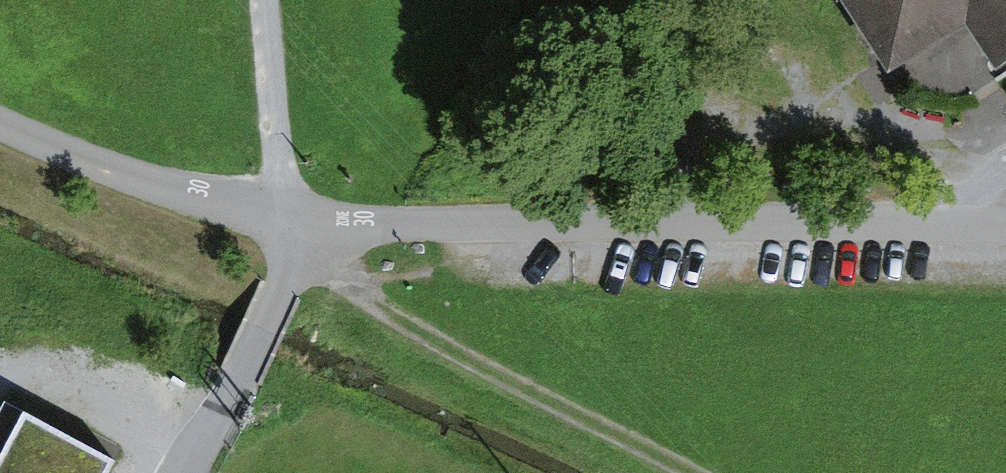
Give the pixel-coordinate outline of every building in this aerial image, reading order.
[(911,64),(984,14),(1005,46),(1005,0),(868,0),(911,64)] [(129,458),(17,399),(0,431),(0,472),(122,472),(129,458)]
